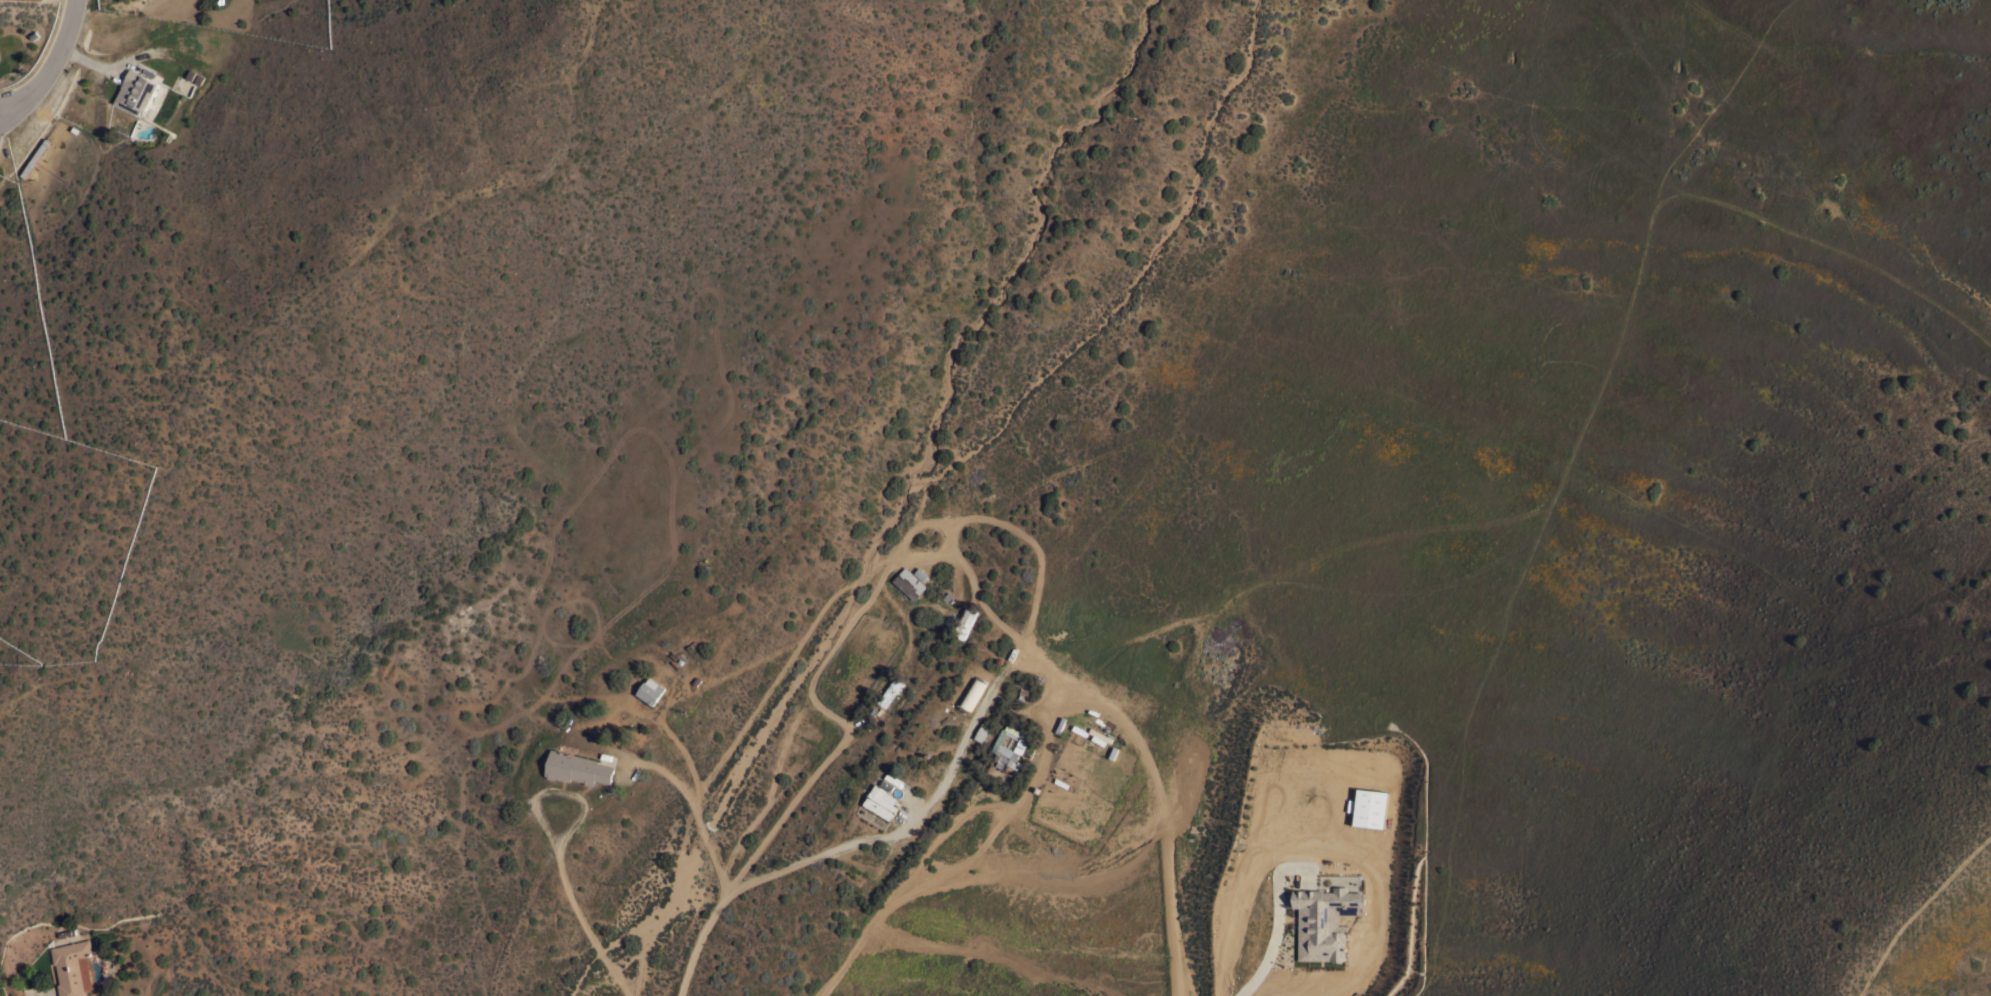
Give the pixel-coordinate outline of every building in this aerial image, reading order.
[(146,110),(142,108),(139,114),(114,102),(122,87),(121,87),(130,68),(142,74),(142,75),(159,83),(146,110)] [(927,586),(914,600),(892,580),(905,566),(927,586)] [(963,640),(957,637),(958,636),(953,634),(966,606),(969,608),(971,605),(975,606),(973,610),(976,611),(963,640)] [(975,676),(986,683),(970,710),(969,709),(967,713),(959,708),(961,704),(959,704),(975,676)] [(665,687),(653,705),(636,694),(644,680),(646,682),(649,677),(665,687)] [(884,708),(877,704),(878,701),(875,699),(878,694),(882,696),(894,679),(901,683),(884,708)] [(983,720),(991,725),(982,742),(974,737),(983,720)] [(997,761),(992,758),(995,752),(990,750),(1002,728),(1004,729),(1006,724),(1028,735),(1026,740),(1027,740),(1020,754),(1018,753),(1013,762),(1015,763),(1017,760),(1020,762),(1016,769),(1006,764),(1006,762),(998,758),(997,761)] [(1112,738),(1110,743),(1107,741),(1104,746),(1091,739),(1093,735),(1088,732),(1090,727),(1112,738)] [(599,760),(598,763),(614,767),(610,784),(595,780),(593,786),(584,784),(585,782),(571,778),(570,781),(556,778),(556,780),(547,778),(548,776),(545,775),(552,749),(599,760)] [(887,790),(886,792),(897,798),(893,804),(898,807),(892,818),(891,817),(889,820),(862,804),(875,783),(887,790)] [(1354,825),(1384,829),(1389,792),(1358,788),(1354,825)] [(1299,908),(1293,908),(1293,890),(1323,890),(1323,892),(1333,892),(1333,887),(1348,887),(1348,892),(1360,893),(1360,896),(1364,896),(1364,906),(1360,906),(1360,915),(1339,915),(1339,926),(1344,926),(1344,932),(1345,932),(1345,961),(1342,961),(1342,963),(1333,963),(1333,961),(1299,961),(1299,908)] [(87,990),(88,995),(60,995),(58,984),(60,983),(55,963),(53,964),(50,947),(90,938),(93,955),(87,957),(94,988),(87,990)]
